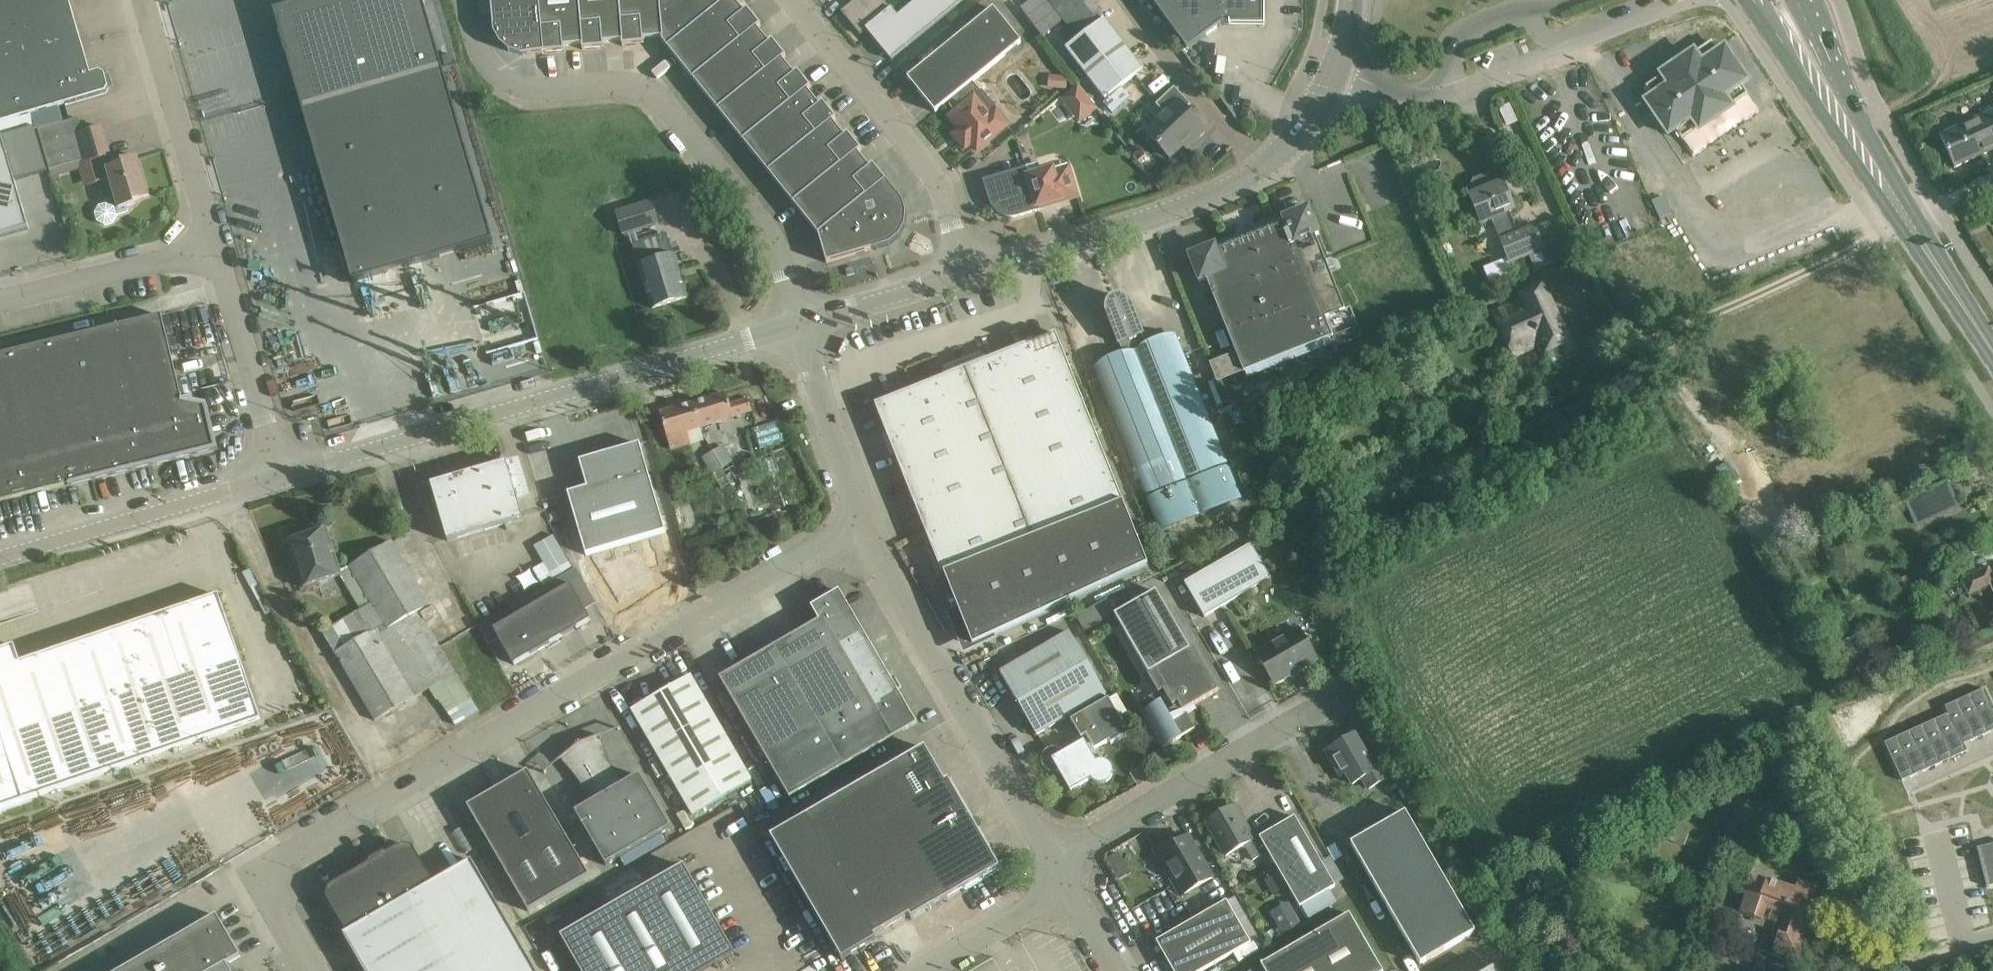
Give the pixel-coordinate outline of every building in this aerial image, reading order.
[(110,93),(112,88),(109,75),(103,72),(95,74),(73,0),(0,0),(0,126),(110,93)] [(287,9),(275,12),(354,282),(494,241),(423,0),(316,0),(287,9)] [(539,0),(492,0),(495,33),(501,45),(511,53),(523,56),(544,54),(539,0)] [(579,0),(539,0),(544,54),(566,52),(565,48),(583,46),(579,0)] [(619,0),(579,0),(583,46),(584,51),(606,49),(605,44),(623,43),(619,0)] [(659,0),(619,0),(623,43),(624,47),(645,45),(645,41),(663,39),(659,0)] [(663,39),(663,43),(669,50),(731,0),(659,0),(663,39)] [(744,13),(734,0),(731,0),(669,50),(694,81),(758,30),(762,27),(748,10),(744,13)] [(867,31),(892,61),(966,0),(857,0),(841,13),(861,36),(867,31)] [(1042,37),(1062,22),(1046,0),(1032,0),(1020,9),(1042,37)] [(1077,38),(1065,48),(1077,64),(1083,72),(1104,99),(1143,69),(1104,18),(1105,17),(1095,5),(1101,0),(1048,0),(1077,38)] [(1187,51),(1223,25),(1223,26),(1263,26),(1263,0),(1150,0),(1187,51)] [(936,114),(949,104),(973,83),(1021,43),(993,9),(908,80),(936,114)] [(769,44),(758,30),(694,81),(719,112),(783,61),(787,58),(773,41),(769,44)] [(1664,78),(1647,89),(1654,99),(1648,104),(1669,135),(1676,130),(1682,140),(1699,129),(1700,131),(1731,109),(1730,107),(1747,96),(1740,86),(1746,82),(1725,50),(1718,55),(1711,45),(1695,56),(1694,55),(1663,76),(1664,78)] [(798,72),(794,75),(783,61),(719,112),(744,143),(808,92),(812,89),(798,72)] [(1047,89),(1067,90),(1067,77),(1048,76),(1047,89)] [(1009,126),(973,83),(949,104),(956,113),(950,118),(960,130),(954,135),(966,150),(972,145),(978,152),(1009,126)] [(1078,85),(1062,98),(1074,113),(1090,100),(1078,85)] [(1191,106),(1175,88),(1156,105),(1166,116),(1147,134),(1170,159),(1190,140),(1193,143),(1205,131),(1186,110),(1191,106)] [(820,106),(808,92),(744,143),(770,175),(833,123),(837,120),(823,103),(820,106)] [(1941,137),(1955,168),(1992,151),(1992,113),(1941,137)] [(84,133),(79,119),(39,131),(50,170),(85,160),(92,186),(112,181),(120,207),(115,208),(107,204),(99,207),(95,214),(98,222),(105,226),(113,224),(118,215),(128,212),(129,210),(128,208),(135,206),(133,202),(150,197),(139,157),(121,162),(122,166),(114,168),(111,157),(112,157),(103,127),(84,133)] [(845,137),(833,123),(770,175),(795,206),(859,154),(862,152),(848,135),(845,137)] [(2,138),(0,139),(0,237),(29,229),(2,138)] [(870,169),(859,154),(795,206),(819,236),(886,182),(873,166),(870,169)] [(1054,175),(1053,170),(1042,174),(1039,165),(1026,168),(1038,207),(1060,201),(1061,204),(1078,199),(1070,171),(1054,175)] [(1019,218),(1040,212),(1038,207),(1026,168),(983,181),(990,202),(990,204),(991,206),(992,207),(993,209),(995,211),(998,214),(1001,216),(1004,217),(1008,219),(1011,219),(1015,219),(1019,218)] [(1535,224),(1517,232),(1510,215),(1516,213),(1503,183),(1500,185),(1497,177),(1489,174),(1473,181),(1470,188),(1473,196),(1470,198),(1482,227),(1493,222),(1500,239),(1510,264),(1530,256),(1536,270),(1576,255),(1559,217),(1537,227),(1535,224)] [(903,202),(886,182),(819,236),(827,264),(889,246),(899,238),(905,227),(907,214),(903,202)] [(660,225),(661,224),(653,199),(617,211),(624,236),(631,234),(660,225)] [(1656,208),(1661,219),(1672,214),(1668,203),(1656,208)] [(1235,354),(1243,373),(1244,374),(1246,379),(1332,344),(1330,340),(1332,339),(1336,348),(1362,337),(1350,308),(1344,310),(1315,237),(1319,235),(1309,211),(1284,220),(1286,226),(1217,254),(1215,248),(1190,258),(1200,283),(1206,280),(1235,354)] [(664,238),(660,225),(631,234),(636,247),(664,238)] [(687,298),(668,237),(664,238),(636,247),(655,308),(687,298)] [(1493,312),(1515,359),(1543,346),(1547,354),(1571,343),(1544,285),(1519,297),(1520,299),(1493,312)] [(1176,336),(1147,348),(1131,309),(1129,305),(1126,302),(1122,300),(1117,300),(1113,302),(1110,305),(1108,309),(1107,313),(1109,318),(1124,357),(1095,368),(1147,498),(1160,531),(1242,498),(1228,466),(1176,336)] [(0,357),(0,504),(217,452),(219,450),(209,407),(183,401),(163,318),(0,357)] [(945,378),(875,406),(942,574),(944,573),(957,608),(973,647),(994,637),(1147,565),(1056,334),(983,363),(945,378)] [(1572,371),(1575,380),(1588,374),(1584,366),(1572,371)] [(726,395),(662,414),(672,450),(692,444),(689,432),(754,413),(749,398),(729,404),(726,395)] [(754,428),(761,451),(787,442),(781,420),(754,428)] [(588,489),(569,495),(587,556),(617,609),(678,573),(666,533),(641,445),(580,462),(588,489)] [(724,446),(703,459),(713,475),(734,462),(724,446)] [(507,463),(432,485),(448,543),(524,520),(519,500),(507,463)] [(1739,484),(1728,463),(1715,470),(1727,491),(1739,484)] [(394,542),(352,568),(341,572),(328,531),(290,543),(305,587),(341,576),(362,611),(322,635),(376,722),(433,687),(458,727),(480,713),(455,674),(419,614),(433,606),(394,542)] [(544,588),(575,571),(555,535),(534,547),(544,564),(534,570),(544,588)] [(1185,584),(1205,618),(1272,580),(1252,546),(1185,584)] [(1969,594),(1988,586),(1992,584),(1992,579),(1988,567),(1960,580),(1967,595),(1969,594)] [(494,630),(515,666),(591,621),(571,586),(494,630)] [(811,607),(818,621),(719,678),(788,798),(915,725),(839,591),(811,607)] [(1219,692),(1194,649),(1190,650),(1157,592),(1115,616),(1149,674),(1148,675),(1158,694),(1139,705),(1164,749),(1195,731),(1184,712),(1219,692)] [(24,802),(262,721),(219,596),(21,663),(15,646),(0,651),(0,810),(24,802)] [(1075,617),(1084,632),(1115,614),(1107,599),(1075,617)] [(1256,655),(1274,685),(1317,660),(1300,629),(1256,655)] [(1106,696),(1070,633),(1001,673),(1037,736),(1075,714),(1104,697),(1106,696)] [(989,668),(985,661),(978,665),(982,672),(989,668)] [(751,780),(690,675),(631,709),(691,814),(751,780)] [(1972,696),(1989,734),(1992,732),(1992,706),(1985,689),(1972,696)] [(1972,696),(1959,701),(1976,739),(1989,734),(1972,696)] [(1078,718),(1072,722),(1082,739),(1087,736),(1088,739),(1095,751),(1108,744),(1110,742),(1112,745),(1129,735),(1120,720),(1109,700),(1107,701),(1104,697),(1075,714),(1078,718)] [(1945,708),(1949,715),(1950,714),(1964,745),(1976,739),(1959,701),(1945,708)] [(1964,745),(1950,714),(1949,715),(1937,720),(1954,758),(1968,752),(1964,745)] [(1937,720),(1924,726),(1941,764),(1954,758),(1937,720)] [(1941,764),(1924,726),(1911,732),(1928,770),(1941,764)] [(1911,732),(1898,738),(1915,776),(1928,770),(1911,732)] [(638,774),(622,784),(608,760),(599,736),(600,736),(599,734),(577,742),(558,758),(559,759),(560,758),(577,778),(590,802),(574,811),(605,864),(669,827),(638,774)] [(1370,762),(1355,736),(1327,752),(1341,777),(1347,774),(1353,786),(1363,780),(1369,790),(1387,780),(1375,759),(1370,762)] [(1885,744),(1902,782),(1915,776),(1898,738),(1885,744)] [(1098,764),(1096,764),(1084,743),(1064,755),(1063,754),(1062,752),(1059,750),(1057,749),(1054,749),(1052,749),(1050,749),(1048,750),(1046,751),(1044,753),(1043,755),(1042,757),(1041,760),(1041,763),(1042,765),(1043,767),(1044,769),(1045,770),(1048,772),(1050,773),(1052,773),(1054,773),(1057,772),(1059,772),(1070,792),(1092,780),(1093,781),(1095,782),(1096,784),(1098,784),(1100,785),(1101,785),(1103,785),(1105,785),(1107,784),(1108,783),(1110,782),(1111,780),(1112,779),(1113,777),(1113,775),(1113,773),(1113,771),(1112,770),(1111,768),(1110,767),(1109,765),(1107,764),(1105,763),(1104,763),(1102,763),(1100,763),(1098,764)] [(875,940),(873,936),(907,917),(909,920),(998,869),(947,781),(943,783),(924,748),(767,838),(838,961),(875,940)] [(468,807),(529,912),(590,877),(529,772),(468,807)] [(1234,806),(1207,822),(1227,857),(1244,846),(1253,862),(1263,856),(1234,806)] [(1475,934),(1406,813),(1351,845),(1420,965),(1475,934)] [(1301,908),(1308,920),(1337,903),(1330,891),(1336,888),(1335,886),(1344,881),(1330,857),(1321,863),(1295,818),(1260,838),(1300,908),(1301,908)] [(1685,847),(1689,835),(1665,827),(1661,839),(1685,847)] [(1172,881),(1181,897),(1213,879),(1189,838),(1169,849),(1167,845),(1155,852),(1164,867),(1168,865),(1176,879),(1172,881)] [(470,858),(432,880),(412,845),(402,843),(328,885),(325,896),(346,931),(342,933),(365,970),(536,970),(470,858)] [(1977,849),(1987,888),(1992,886),(1992,845),(1977,849)] [(1119,853),(1106,860),(1113,873),(1126,866),(1119,853)] [(1227,869),(1222,861),(1218,864),(1223,872),(1227,869)] [(682,864),(559,935),(580,970),(701,970),(732,953),(682,864)] [(1751,876),(1745,896),(1746,896),(1741,913),(1762,920),(1766,908),(1786,914),(1773,953),(1799,961),(1807,938),(1809,939),(1817,915),(1810,912),(1818,888),(1798,881),(1795,891),(1751,876)] [(1251,945),(1227,902),(1157,943),(1173,970),(1206,970),(1251,945)] [(1302,926),(1292,909),(1273,920),(1283,937),(1302,926)] [(229,964),(241,957),(217,916),(122,970),(237,970),(229,964)] [(1350,916),(1262,966),(1264,970),(1382,970),(1350,916)]
